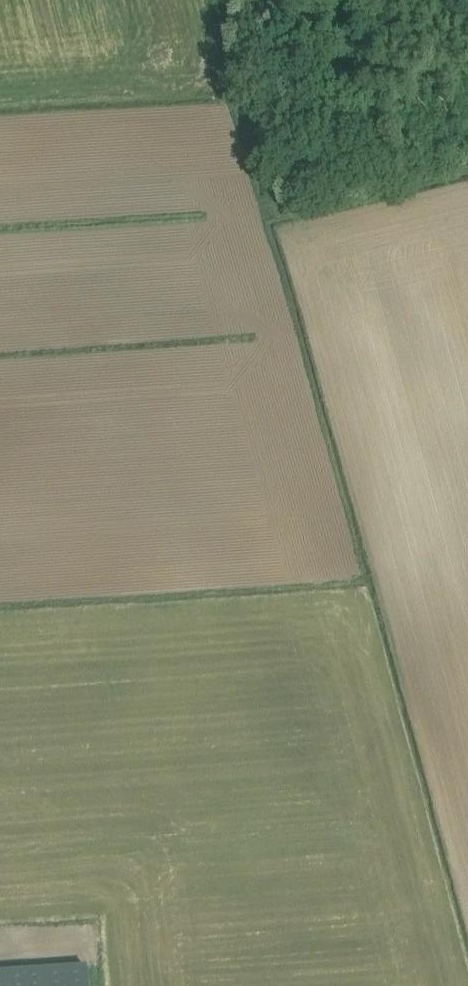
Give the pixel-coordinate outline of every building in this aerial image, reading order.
[(0,970),(0,985),(87,985),(85,964),(0,970)]
